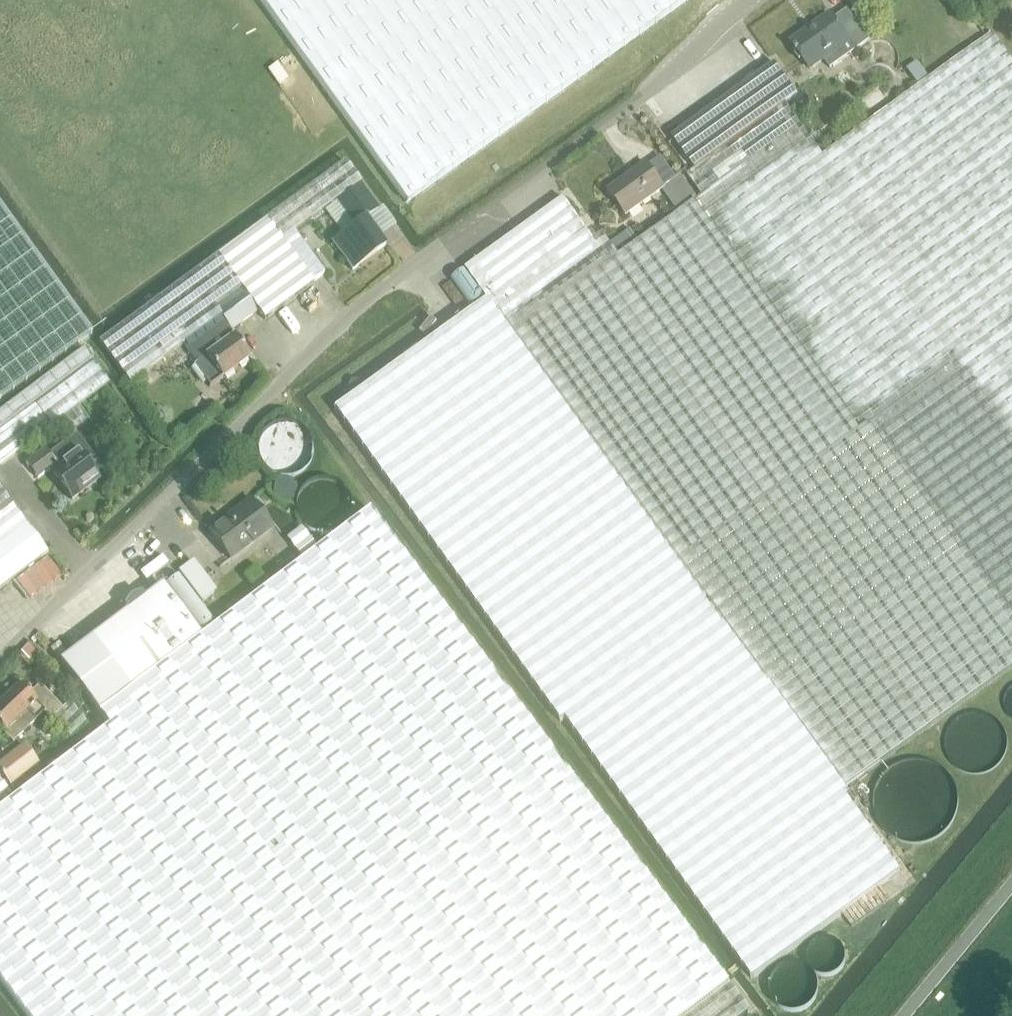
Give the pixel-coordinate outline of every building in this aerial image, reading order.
[(353,129),(407,204),(531,114),(689,0),(260,0),(353,129)] [(810,70),(824,60),(830,69),(870,40),(847,9),(834,19),(831,16),(809,32),(807,30),(790,42),(810,70)] [(687,174),(702,196),(699,198),(985,595),(1011,633),(1011,63),(992,36),(991,37),(896,105),(877,119),(824,155),(787,103),(696,168),(687,174)] [(278,64),(268,71),(279,87),(289,80),(278,64)] [(764,71),(673,137),(696,168),(787,103),(797,96),(774,64),(764,71)] [(661,189),(663,188),(646,163),(610,189),(627,213),(661,189)] [(347,166),(269,223),(282,242),(283,243),(295,234),(337,203),(362,186),(347,166)] [(663,188),(661,189),(678,213),(696,200),(697,199),(685,182),(680,175),(676,178),(670,183),(663,188)] [(355,227),(333,243),(353,270),(386,246),(380,237),(367,219),(368,218),(378,211),(379,210),(362,186),(337,203),(355,227)] [(504,322),(604,460),(721,625),(723,624),(763,679),(764,678),(839,783),(844,789),(991,683),(1011,668),(1011,633),(985,595),(699,198),(697,199),(696,200),(678,213),(674,216),(639,241),(618,256),(609,262),(601,252),(504,322)] [(466,269),(491,302),(504,322),(601,252),(595,243),(563,199),(466,269)] [(80,344),(91,336),(0,209),(0,401),(80,344)] [(129,385),(182,346),(220,318),(229,331),(257,311),(264,321),(313,285),(312,283),(283,243),(282,242),(269,223),(101,347),(129,385)] [(631,229),(610,246),(618,256),(639,241),(631,229)] [(295,234),(283,243),(312,283),(324,274),(295,234)] [(603,236),(595,243),(601,252),(609,262),(618,256),(610,246),(603,236)] [(491,302),(337,409),(563,725),(568,721),(755,982),(901,875),(847,798),(849,797),(844,789),(839,783),(764,678),(763,679),(723,624),(721,625),(604,460),(504,322),(491,302)] [(250,358),(229,331),(220,318),(182,346),(196,365),(193,366),(210,388),(250,358)] [(0,419),(0,465),(20,451),(49,430),(50,429),(50,428),(65,418),(75,431),(89,421),(79,407),(108,385),(86,355),(0,419)] [(45,449),(26,464),(38,480),(50,472),(71,500),(99,480),(87,464),(94,459),(76,434),(49,454),(45,449)] [(321,541),(361,516),(339,482),(327,490),(321,480),(293,498),(321,541)] [(9,504),(0,491),(0,511),(9,504)] [(232,562),(272,531),(250,502),(234,514),(236,516),(211,535),(232,562)] [(9,504),(0,511),(0,588),(47,554),(9,504)] [(0,809),(0,981),(26,1015),(685,1015),(728,984),(707,957),(656,891),(558,762),(553,755),(369,511),(317,549),(303,560),(201,637),(99,714),(109,727),(0,809)] [(301,528),(287,539),(303,560),(317,549),(301,528)] [(35,566),(46,585),(61,576),(51,558),(35,566)] [(60,662),(99,714),(201,637),(162,585),(144,599),(141,595),(131,599),(125,607),(127,611),(60,662)] [(59,643),(50,649),(58,660),(67,653),(59,643)] [(29,646),(21,653),(32,664),(39,656),(29,646)] [(63,709),(39,685),(30,694),(19,683),(0,702),(0,726),(7,733),(5,735),(13,743),(44,713),(51,721),(52,720),(63,709)] [(63,709),(52,720),(69,740),(87,724),(70,702),(63,709)] [(38,764),(23,745),(0,763),(0,773),(10,786),(38,764)] [(685,1015),(743,1015),(748,1012),(728,984),(685,1015)]
